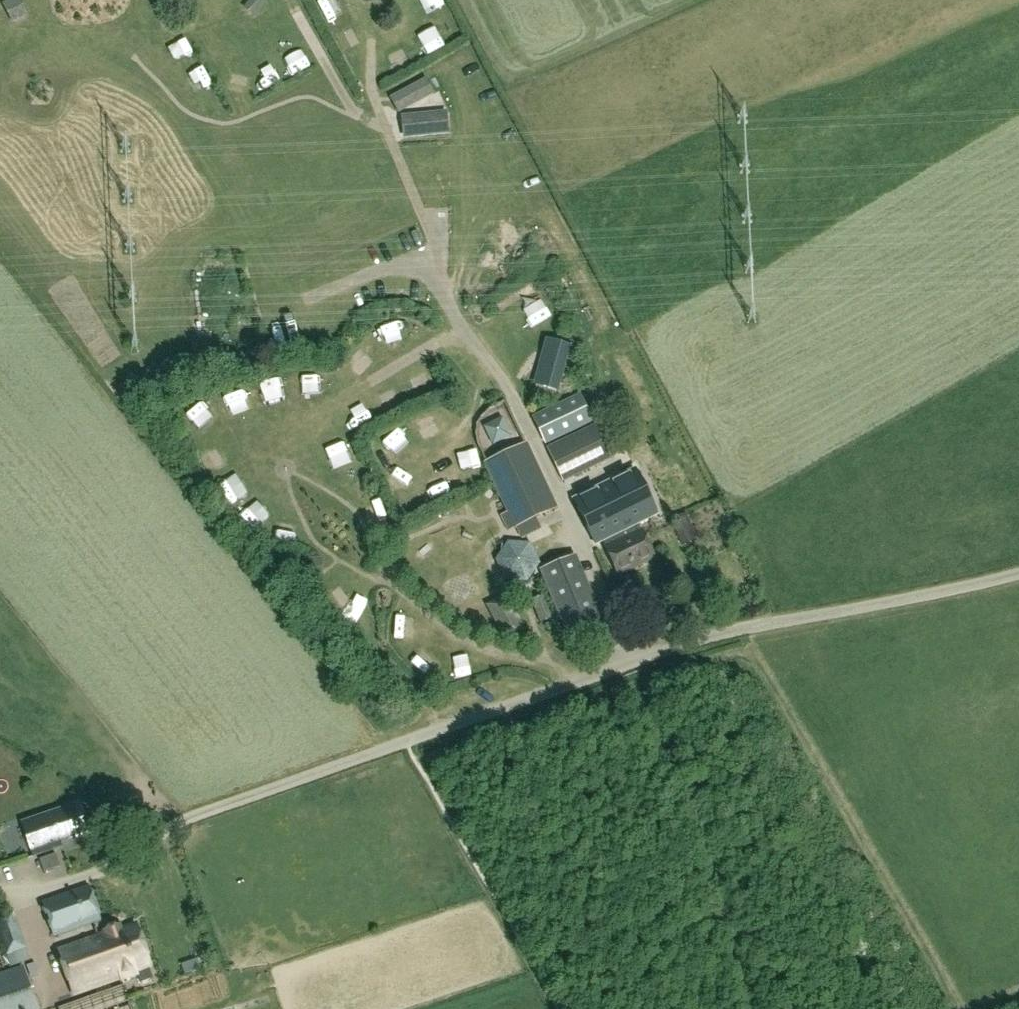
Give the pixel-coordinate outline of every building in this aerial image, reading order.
[(426,78),(390,97),(397,110),(433,90),(426,78)] [(447,113),(401,117),(403,137),(448,133),(447,113)] [(549,351),(555,329),(537,323),(530,345),(549,351)] [(377,331),(379,341),(401,338),(399,328),(377,331)] [(303,389),(319,392),(321,381),(306,378),(303,389)] [(262,388),(270,416),(288,410),(279,383),(262,388)] [(245,394),(227,400),(236,426),(255,419),(245,394)] [(580,395),(533,417),(547,445),(593,423),(580,395)] [(201,437),(215,419),(200,407),(186,425),(201,437)] [(610,458),(594,425),(547,448),(563,481),(610,458)] [(557,507),(527,443),(485,463),(521,539),(540,530),(534,518),(557,507)] [(322,453),(328,473),(349,466),(343,447),(322,453)] [(210,483),(219,480),(213,461),(203,464),(210,483)] [(634,472),(573,502),(594,546),(656,516),(634,472)] [(429,482),(415,487),(418,498),(433,494),(429,482)] [(383,508),(373,510),(375,531),(386,529),(383,508)] [(698,539),(685,513),(670,520),(682,546),(698,539)] [(242,523),(255,533),(261,524),(249,514),(242,523)] [(294,547),(295,529),(279,528),(278,546),(294,547)] [(655,558),(641,530),(639,531),(637,528),(607,543),(608,545),(608,546),(605,548),(619,576),(655,558)] [(529,544),(507,543),(495,562),(506,581),(527,582),(539,564),(529,544)] [(581,563),(546,574),(569,649),(604,639),(581,563)] [(509,600),(489,609),(506,650),(527,641),(509,600)] [(397,614),(388,634),(399,639),(408,619),(397,614)] [(425,681),(445,686),(447,676),(427,671),(425,681)] [(80,803),(64,809),(21,824),(33,856),(62,845),(61,844),(90,834),(80,803)] [(43,877),(58,871),(53,858),(38,863),(43,877)] [(101,919),(89,885),(43,902),(55,936),(101,919)] [(13,913),(9,914),(7,908),(0,911),(0,949),(2,956),(7,955),(11,966),(30,960),(13,913)] [(149,964),(136,926),(122,931),(121,926),(104,932),(104,934),(59,950),(75,995),(137,973),(136,969),(149,964)] [(35,964),(27,966),(31,977),(39,974),(35,964)] [(23,967),(0,975),(0,1008),(37,1008),(23,967)] [(123,986),(58,1008),(59,1008),(131,1008),(123,986)]
